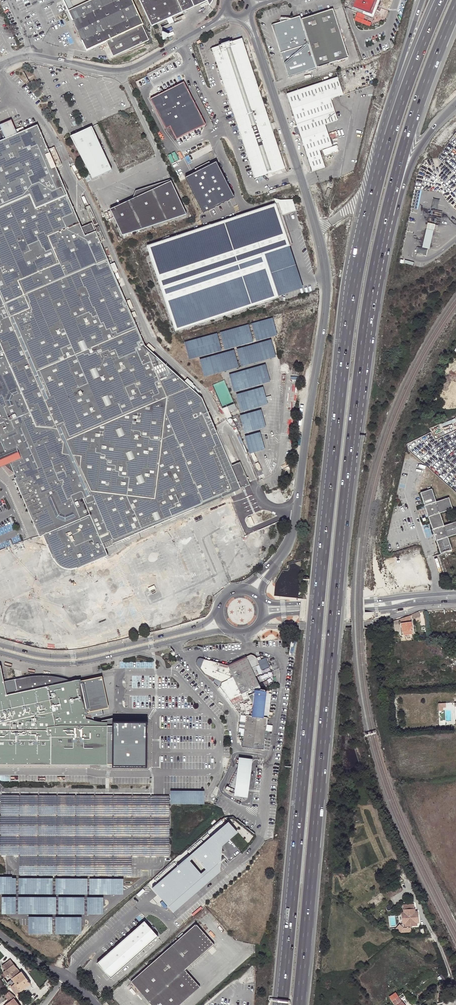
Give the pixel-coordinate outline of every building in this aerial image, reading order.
[(68,11),(73,9),(69,0),(63,0),(68,11)] [(73,9),(68,11),(86,51),(106,42),(113,56),(149,40),(142,25),(143,25),(132,0),(92,0),(73,9)] [(73,9),(92,0),(69,0),(73,9)] [(195,6),(192,0),(139,0),(152,26),(167,19),(169,24),(174,22),(172,17),(183,12),(195,6)] [(352,0),(345,0),(343,6),(344,6),(352,10),(353,9),(354,6),(350,4),(352,0)] [(380,0),(357,0),(354,6),(353,9),(356,11),(372,17),(373,17),(380,0)] [(332,8),(300,19),(308,45),(316,68),(348,57),(332,8)] [(372,17),(356,11),(353,20),(369,26),(372,17)] [(300,19),(299,16),(289,19),(279,18),(281,22),(271,25),(281,54),(308,45),(300,19)] [(285,168),(242,39),(212,49),(255,178),(285,168)] [(316,68),(308,45),(281,54),(288,77),(316,68)] [(138,82),(141,87),(151,81),(149,76),(138,82)] [(343,95),(337,77),(287,94),(312,172),(315,171),(324,168),(319,152),(333,147),(326,125),(337,122),(330,100),(343,95)] [(159,96),(150,101),(166,130),(170,128),(176,141),(205,126),(183,84),(159,96)] [(114,168),(92,126),(71,137),(89,173),(93,179),(114,168)] [(143,348),(112,279),(118,276),(114,269),(109,271),(94,238),(84,243),(80,235),(77,227),(71,214),(58,184),(54,175),(60,173),(54,158),(52,154),(46,157),(36,135),(16,144),(9,128),(0,132),(0,453),(2,458),(3,459),(0,460),(3,466),(6,473),(9,471),(13,479),(10,481),(11,482),(15,491),(19,502),(24,513),(29,510),(39,534),(42,533),(50,551),(56,561),(64,566),(77,568),(108,557),(107,553),(114,551),(113,549),(120,547),(122,546),(249,490),(244,478),(235,482),(230,470),(201,403),(190,392),(193,388),(187,383),(182,386),(143,348)] [(203,213),(204,215),(234,200),(216,165),(186,181),(203,213)] [(133,200),(172,183),(171,180),(136,192),(133,200)] [(187,216),(172,183),(133,200),(111,212),(122,238),(187,216)] [(276,205),(280,216),(297,211),(293,199),(274,199),(276,205)] [(276,205),(146,247),(174,334),(280,300),(266,256),(290,248),(280,216),(276,205)] [(97,232),(93,220),(89,222),(93,233),(97,232)] [(91,230),(80,235),(84,243),(94,238),(91,230)] [(429,251),(433,231),(425,230),(421,249),(417,248),(416,253),(426,255),(427,250),(429,251)] [(104,246),(99,233),(95,235),(100,248),(104,246)] [(290,248),(266,256),(280,300),(304,292),(290,248)] [(224,380),(212,385),(222,409),(234,404),(224,380)] [(253,453),(269,449),(264,431),(248,436),(253,453)] [(77,568),(64,566),(56,561),(50,551),(42,533),(39,534),(29,510),(24,513),(19,502),(15,491),(11,482),(10,481),(13,479),(9,471),(6,473),(3,466),(0,460),(3,459),(2,458),(0,453),(0,491),(11,515),(7,523),(18,547),(29,544),(38,561),(48,579),(77,568)] [(239,467),(230,470),(235,482),(244,478),(239,467)] [(435,547),(438,555),(450,551),(447,537),(455,535),(455,522),(443,525),(439,514),(452,510),(449,498),(436,502),(432,489),(419,493),(423,508),(428,523),(435,547)] [(74,584),(58,594),(87,633),(89,636),(102,632),(157,608),(160,613),(201,597),(204,588),(221,581),(226,579),(241,573),(245,539),(243,536),(232,509),(227,508),(226,507),(178,527),(179,533),(71,579),(72,581),(74,584)] [(257,507),(241,513),(247,530),(263,524),(257,507)] [(29,544),(18,547),(38,561),(29,544)] [(107,553),(108,557),(116,554),(124,550),(122,546),(120,547),(113,549),(114,551),(107,553)] [(13,573),(0,548),(0,588),(13,573)] [(13,573),(0,588),(0,589),(6,591),(31,584),(48,579),(38,561),(33,568),(25,570),(13,573)] [(18,605),(9,606),(5,620),(23,623),(26,628),(39,632),(45,629),(32,600),(18,605)] [(409,617),(399,621),(401,633),(402,637),(412,636),(411,632),(409,618),(409,617)] [(445,640),(446,643),(449,643),(449,647),(455,646),(455,638),(448,639),(445,640)] [(226,667),(203,661),(199,670),(204,675),(220,684),(218,688),(232,707),(238,715),(239,716),(238,729),(237,729),(236,735),(237,735),(237,739),(239,739),(238,742),(241,742),(240,748),(241,748),(246,749),(262,751),(266,720),(263,719),(266,693),(264,693),(264,692),(261,691),(254,677),(255,676),(256,674),(255,672),(256,671),(254,668),(256,667),(257,666),(256,662),(255,659),(254,658),(252,657),(249,656),(245,658),(226,667)] [(107,767),(107,766),(114,766),(114,770),(149,770),(149,724),(136,724),(136,721),(118,719),(104,723),(103,724),(102,724),(96,723),(95,719),(104,717),(103,712),(108,711),(104,695),(101,677),(70,683),(67,681),(62,680),(58,679),(53,678),(44,678),(40,678),(35,678),(22,680),(14,681),(17,693),(6,695),(0,667),(0,767),(107,767)] [(227,792),(233,794),(237,795),(247,796),(248,786),(249,786),(249,778),(249,777),(250,763),(240,762),(240,764),(229,789),(228,789),(227,789),(227,790),(227,791),(227,792)] [(229,825),(213,838),(221,848),(221,864),(169,909),(174,915),(221,874),(222,861),(222,849),(238,836),(229,825)] [(221,848),(213,838),(153,891),(169,909),(221,864),(221,848)] [(385,888),(387,895),(402,891),(400,883),(385,888)] [(415,912),(414,904),(403,905),(404,913),(401,913),(403,924),(405,924),(406,927),(416,926),(416,923),(419,923),(417,912),(415,912)] [(32,916),(32,933),(56,934),(56,916),(32,916)] [(150,927),(145,922),(98,963),(111,979),(158,937),(153,931),(150,927)] [(178,938),(165,950),(183,970),(185,968),(214,944),(197,923),(185,933),(178,938)] [(176,936),(178,938),(185,933),(183,930),(176,936)] [(165,950),(131,979),(152,1004),(175,1004),(180,1001),(167,984),(183,970),(165,950)] [(11,961),(4,966),(6,968),(1,972),(4,976),(2,978),(10,988),(11,987),(16,994),(20,991),(30,984),(21,971),(21,972),(19,969),(9,976),(8,974),(15,967),(11,961)] [(198,985),(183,970),(167,984),(180,1001),(198,985)]
